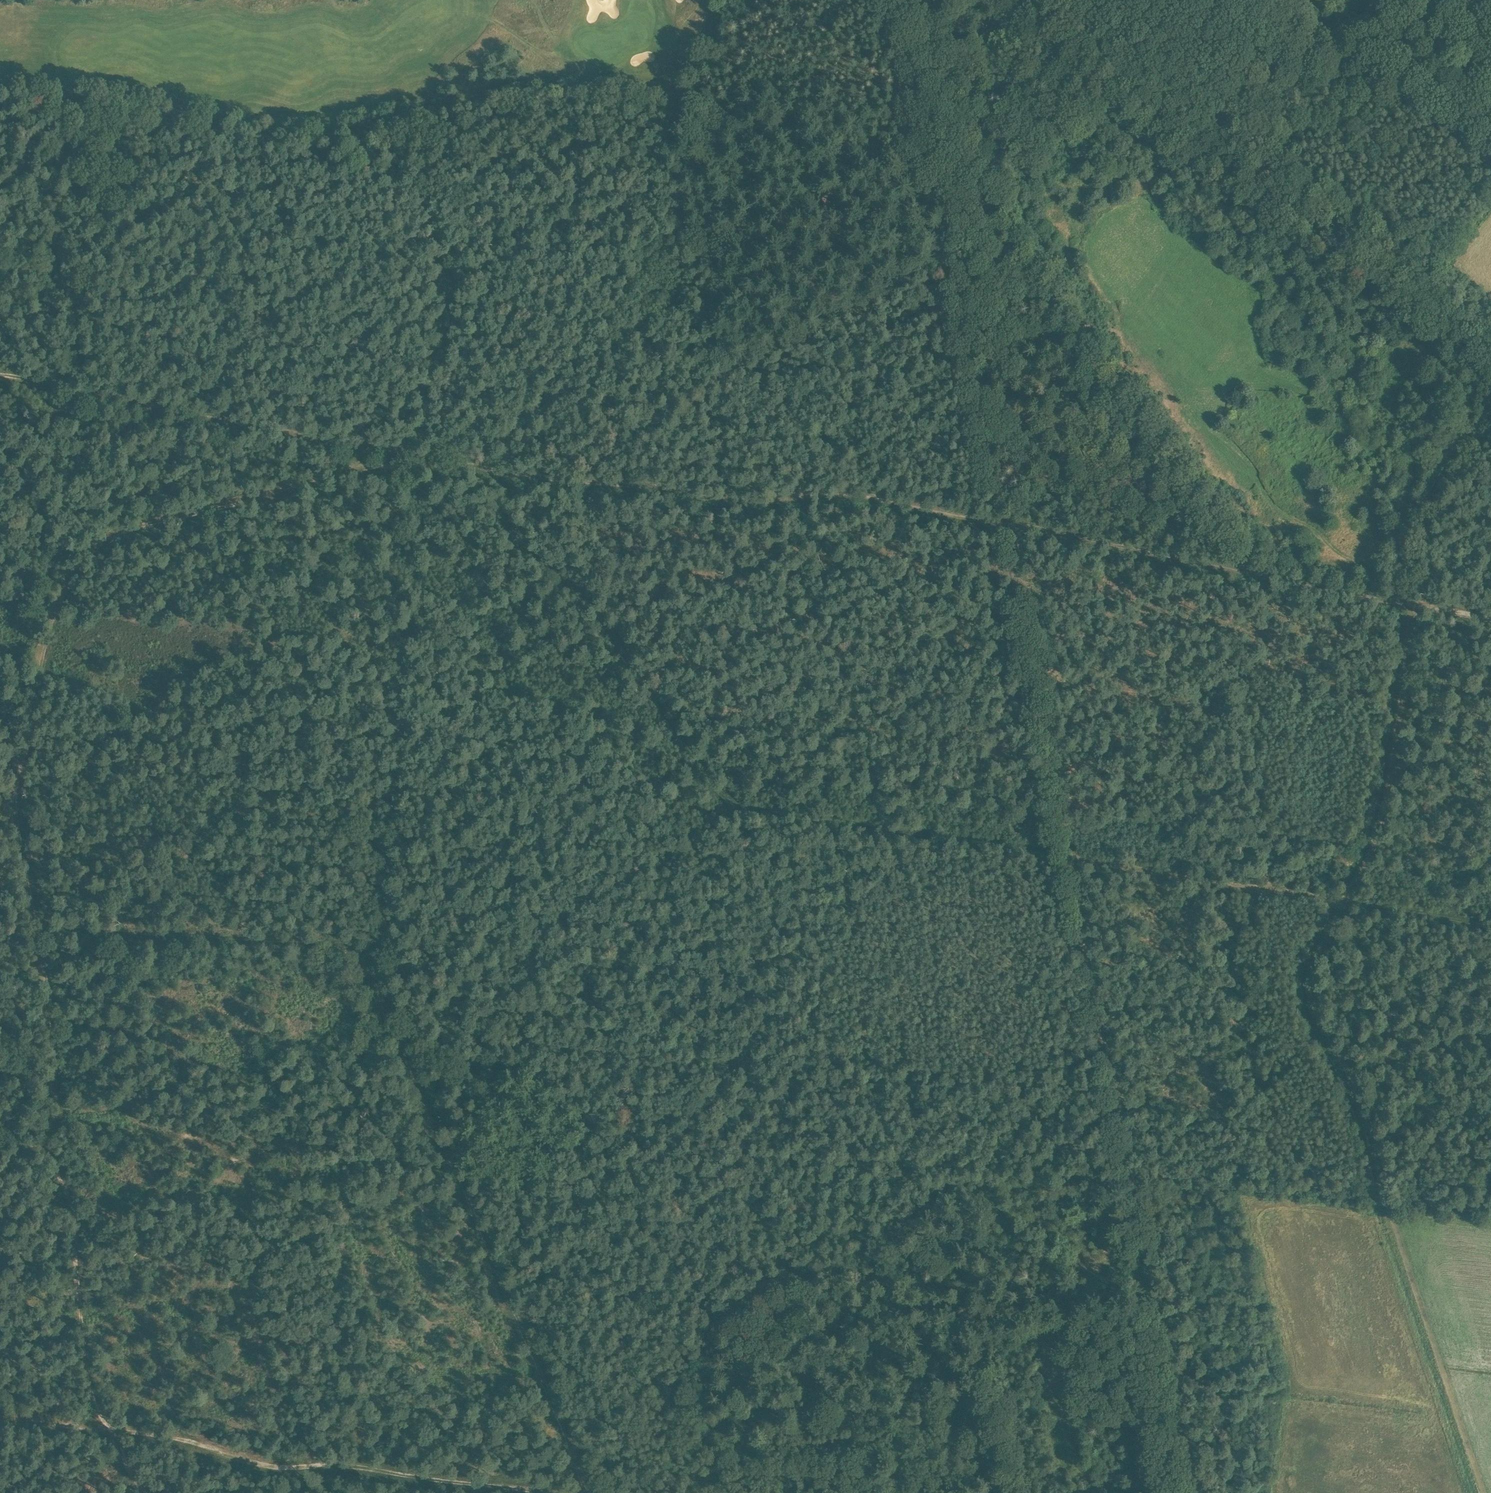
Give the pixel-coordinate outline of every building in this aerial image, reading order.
[(635,68),(644,65),(644,64),(651,62),(648,52),(631,56),(635,68)]
